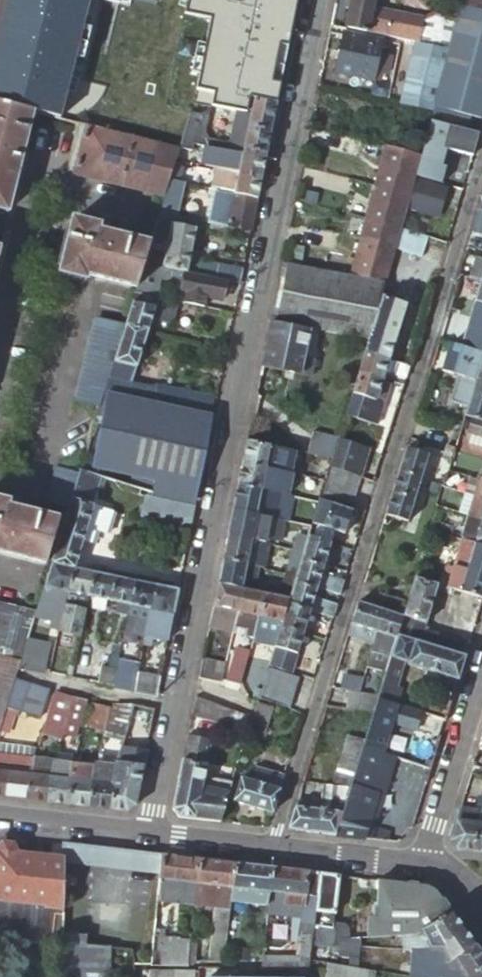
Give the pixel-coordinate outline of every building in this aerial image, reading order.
[(447,48),(456,18),(436,13),(417,17),(405,14),(404,18),(370,10),(372,0),(349,0),(343,25),(416,41),(447,48)] [(481,12),(481,0),(461,0),(459,6),(481,12)] [(476,131),(481,109),(481,12),(459,6),(456,18),(447,48),(431,108),(428,117),(476,131)] [(334,70),(372,78),(373,71),(380,72),(385,73),(389,54),(377,52),(380,38),(342,31),(334,70)] [(405,78),(399,102),(408,104),(431,108),(447,48),(416,41),(407,72),(413,74),(411,79),(405,78)] [(373,71),(372,78),(379,79),(380,72),(373,71)] [(264,158),(275,103),(249,97),(246,113),(226,109),(223,125),(232,127),(227,151),(242,154),(264,158)] [(0,102),(0,209),(7,211),(33,110),(0,102)] [(405,119),(427,123),(428,117),(431,108),(408,104),(405,119)] [(200,120),(188,116),(178,146),(191,150),(200,120)] [(413,172),(438,179),(442,162),(438,161),(442,146),(470,153),(476,131),(428,117),(427,123),(418,153),(413,172)] [(168,178),(178,146),(131,134),(126,133),(80,122),(66,170),(163,194),(168,178)] [(374,181),(408,191),(413,172),(418,153),(384,144),(374,181)] [(242,154),(227,151),(223,168),(238,171),(242,154)] [(260,176),(264,158),(242,154),(238,171),(260,176)] [(223,168),(214,166),(210,187),(216,188),(234,192),(238,171),(223,168)] [(256,197),(260,176),(238,171),(234,192),(256,197)] [(445,185),(416,176),(407,206),(436,214),(445,185)] [(185,181),(168,178),(163,194),(155,219),(195,227),(201,220),(175,214),(185,181)] [(364,217),(398,226),(408,191),(374,181),(364,217)] [(249,230),(256,197),(234,192),(216,188),(209,222),(249,230)] [(470,227),(481,231),(481,214),(475,211),(470,227)] [(357,240),(392,250),(392,247),(398,226),(364,217),(357,240)] [(147,245),(148,243),(95,230),(97,224),(71,218),(58,271),(84,277),(85,272),(135,285),(142,262),(147,247),(147,245)] [(195,227),(155,219),(150,238),(155,238),(155,242),(165,244),(190,249),(195,227)] [(419,255),(425,234),(398,226),(392,247),(419,255)] [(357,240),(348,272),(384,279),(392,250),(357,240)] [(147,247),(142,262),(152,264),(183,270),(185,270),(190,250),(190,249),(165,244),(163,250),(147,247)] [(476,254),(470,252),(464,274),(470,276),(476,254)] [(480,279),(481,274),(481,256),(476,254),(470,276),(480,279)] [(288,261),(276,320),(368,337),(369,331),(378,298),(379,294),(384,279),(348,272),(288,261)] [(142,262),(135,285),(133,290),(143,292),(152,264),(142,262)] [(217,262),(214,276),(225,279),(239,281),(242,267),(217,262)] [(225,279),(214,276),(185,270),(183,270),(178,291),(184,292),(204,295),(221,299),(225,279)] [(468,319),(481,324),(481,279),(480,279),(468,319)] [(143,292),(133,290),(123,322),(147,327),(151,317),(170,321),(175,299),(143,292)] [(202,304),(204,295),(184,292),(183,300),(202,304)] [(378,298),(369,331),(392,337),(402,300),(379,294),(378,298)] [(103,390),(123,324),(94,316),(74,399),(98,405),(103,390)] [(460,344),(481,351),(481,324),(468,319),(460,344)] [(269,320),(260,365),(309,375),(313,357),(304,355),(308,334),(312,335),(314,328),(269,320)] [(123,322),(123,324),(103,390),(139,398),(140,395),(144,383),(131,380),(147,327),(123,322)] [(369,331),(368,337),(364,351),(386,357),(392,337),(369,331)] [(450,341),(441,368),(457,372),(449,397),(466,403),(470,391),(476,370),(481,351),(460,344),(450,341)] [(386,357),(364,351),(358,371),(380,377),(382,370),(386,357)] [(409,364),(386,357),(382,370),(405,376),(409,364)] [(470,391),(481,394),(481,372),(476,370),(470,391)] [(358,371),(353,392),(374,398),(379,379),(380,377),(358,371)] [(387,382),(379,379),(374,398),(382,400),(387,382)] [(144,380),(144,383),(140,395),(210,411),(213,396),(144,380)] [(139,398),(103,390),(98,405),(78,469),(97,475),(106,477),(141,488),(156,492),(156,497),(193,505),(211,413),(139,398)] [(466,403),(463,412),(470,414),(481,418),(481,394),(470,391),(466,403)] [(374,398),(353,392),(346,414),(375,422),(382,400),(374,398)] [(470,414),(464,432),(469,434),(467,439),(473,441),(481,444),(481,418),(470,414)] [(305,451),(332,457),(338,438),(339,436),(309,429),(305,451)] [(451,451),(449,457),(448,461),(465,466),(473,441),(467,439),(456,436),(453,445),(451,451)] [(359,475),(368,447),(338,438),(332,457),(330,466),(358,475),(359,475)] [(245,439),(241,461),(265,466),(285,470),(289,448),(245,439)] [(445,443),(443,449),(451,451),(453,445),(445,443)] [(405,445),(398,467),(421,474),(425,462),(428,452),(405,445)] [(451,451),(443,449),(441,455),(449,457),(451,451)] [(241,461),(237,483),(260,488),(265,466),(241,461)] [(421,474),(432,478),(433,478),(437,466),(425,462),(421,474)] [(70,493),(77,472),(55,465),(49,486),(70,493)] [(265,466),(260,488),(279,492),(283,493),(288,471),(285,470),(265,466)] [(330,466),(329,466),(322,488),(319,497),(348,506),(358,475),(330,466)] [(398,467),(391,488),(414,495),(417,486),(421,474),(398,467)] [(481,495),(481,474),(479,473),(478,479),(467,476),(468,472),(451,467),(445,484),(463,489),(481,495)] [(97,475),(78,469),(77,472),(70,493),(66,506),(49,563),(70,568),(73,568),(76,557),(82,538),(92,504),(89,502),(97,475)] [(421,474),(417,486),(428,490),(432,478),(421,474)] [(106,477),(97,475),(89,502),(92,504),(93,503),(96,491),(102,492),(106,477)] [(237,483),(232,506),(255,511),(260,488),(237,483)] [(66,506),(70,493),(49,486),(45,499),(66,506)] [(190,525),(194,505),(193,505),(156,497),(156,492),(141,488),(140,493),(146,495),(141,514),(190,525)] [(269,514),(274,516),(279,492),(260,488),(255,511),(269,514)] [(391,488),(384,511),(407,518),(414,495),(391,488)] [(457,509),(467,512),(481,517),(481,495),(463,489),(457,509)] [(319,497),(311,522),(343,532),(351,507),(348,506),(319,497)] [(44,561),(57,519),(7,506),(9,501),(0,499),(0,551),(44,561)] [(113,509),(93,503),(92,504),(82,538),(92,541),(96,528),(107,531),(113,509)] [(232,506),(226,532),(250,537),(251,532),(265,535),(269,514),(255,511),(232,506)] [(481,541),(481,517),(467,512),(463,525),(461,534),(481,541)] [(431,515),(427,526),(460,536),(461,534),(463,525),(431,515)] [(310,525),(301,522),(293,547),(302,549),(306,534),(310,525)] [(226,532),(221,556),(245,561),(245,562),(257,565),(262,566),(267,541),(250,537),(226,532)] [(331,542),(306,534),(302,549),(300,554),(299,557),(323,565),(323,564),(331,542)] [(481,570),(481,543),(460,537),(458,544),(451,542),(447,555),(454,557),(453,560),(481,570)] [(302,549),(293,547),(291,554),(294,555),(292,560),(298,562),(299,557),(300,554),(302,549)] [(221,556),(216,581),(241,586),(252,588),(257,565),(245,562),(245,561),(221,556)] [(84,559),(76,557),(73,568),(81,570),(84,559)] [(296,566),(292,580),(316,588),(316,587),(338,594),(342,579),(321,572),(323,565),(299,557),(298,562),(296,566)] [(481,596),(481,593),(481,570),(453,560),(451,564),(445,561),(442,573),(448,575),(445,584),(481,596)] [(70,568),(49,563),(41,586),(65,591),(70,568)] [(285,572),(279,594),(287,595),(292,580),(296,566),(290,564),(288,573),(285,572)] [(73,568),(70,568),(65,591),(87,595),(92,572),(81,570),(73,568)] [(113,576),(92,572),(87,595),(108,600),(113,576)] [(435,581),(413,574),(405,600),(401,612),(396,630),(417,637),(421,626),(435,581)] [(129,604),(135,581),(113,576),(108,600),(117,602),(129,604)] [(292,580),(287,595),(285,601),(309,609),(331,616),(335,603),(313,596),(316,588),(292,580)] [(149,608),(154,585),(135,581),(129,604),(137,606),(133,625),(145,628),(149,608)] [(241,586),(216,581),(212,603),(236,608),(241,586)] [(172,613),(177,589),(154,585),(149,608),(172,613)] [(41,586),(33,611),(33,612),(59,618),(63,602),(65,591),(41,586)] [(252,588),(241,586),(236,608),(234,622),(247,624),(250,611),(260,613),(265,591),(252,588)] [(87,595),(65,591),(63,602),(85,606),(87,595)] [(265,591),(260,613),(268,615),(265,627),(276,630),(278,623),(285,601),(287,595),(279,594),(265,591)] [(401,612),(405,600),(377,591),(373,604),(381,606),(401,612)] [(357,598),(350,621),(352,622),(349,631),(372,639),(374,629),(381,606),(373,604),(357,598)] [(285,601),(278,623),(302,630),(309,609),(285,601)] [(85,606),(63,602),(59,618),(81,623),(85,606)] [(127,614),(129,604),(117,602),(115,611),(127,614)] [(19,659),(23,646),(33,612),(33,611),(0,603),(0,654),(19,659)] [(236,608),(212,603),(208,624),(231,629),(234,622),(236,608)] [(388,654),(396,630),(401,612),(381,606),(374,629),(372,639),(365,664),(383,670),(388,654)] [(167,639),(172,613),(149,608),(145,628),(142,642),(151,644),(152,636),(167,639)] [(278,623),(276,630),(275,634),(272,644),(295,651),(302,630),(278,623)] [(417,637),(462,653),(465,641),(421,626),(417,637)] [(396,630),(388,654),(403,659),(407,660),(407,662),(455,679),(463,653),(462,653),(417,637),(396,630)] [(236,643),(225,680),(238,683),(249,647),(236,643)] [(295,651),(272,644),(266,662),(290,670),(295,651)] [(23,646),(19,659),(18,660),(35,664),(34,669),(38,670),(43,651),(23,646)] [(0,654),(0,718),(3,708),(13,678),(17,666),(18,660),(19,659),(0,654)] [(403,659),(388,654),(383,670),(376,693),(371,710),(368,720),(361,743),(333,833),(361,836),(363,828),(370,830),(372,821),(366,819),(386,753),(382,752),(402,686),(395,684),(403,659)] [(201,655),(198,675),(215,679),(216,677),(221,660),(201,655)] [(35,664),(18,660),(17,666),(34,669),(35,664)] [(137,668),(138,665),(117,660),(111,683),(133,688),(137,668)] [(265,665),(261,680),(291,690),(296,675),(265,665)] [(133,688),(132,690),(155,695),(159,673),(137,668),(133,688)] [(13,678),(3,708),(16,709),(26,680),(13,678)] [(251,678),(245,695),(255,698),(260,681),(251,678)] [(34,682),(26,680),(16,709),(25,712),(34,682)] [(260,681),(255,698),(267,702),(286,708),(291,690),(261,680),(260,681)] [(40,715),(50,686),(34,682),(25,712),(40,715)] [(371,710),(376,693),(358,690),(343,687),(340,705),(371,710)] [(194,693),(190,713),(245,730),(247,725),(249,719),(212,705),(213,700),(194,693)] [(241,710),(213,700),(212,705),(249,719),(253,705),(255,698),(245,695),(241,710)] [(60,734),(58,739),(70,743),(71,739),(74,739),(85,702),(70,698),(66,714),(61,730),(60,734)] [(249,719),(247,725),(258,729),(267,702),(255,698),(253,705),(249,719)] [(133,804),(153,707),(126,702),(115,753),(114,767),(108,807),(125,809),(133,804)] [(61,730),(66,714),(46,708),(40,727),(60,734),(61,730)] [(60,734),(40,727),(36,740),(56,746),(58,739),(60,734)] [(197,817),(218,819),(225,796),(198,792),(209,739),(186,733),(171,807),(177,814),(197,817)] [(286,827),(333,833),(361,743),(344,739),(330,784),(321,783),(319,800),(318,806),(313,806),(314,799),(295,797),(286,827)] [(0,754),(0,795),(2,796),(5,771),(10,755),(0,754)] [(5,771),(2,796),(7,796),(23,798),(26,773),(31,757),(10,755),(5,771)] [(75,804),(85,805),(89,779),(91,763),(77,762),(78,756),(73,755),(72,761),(68,777),(64,803),(75,804)] [(29,799),(43,800),(47,775),(52,760),(31,757),(26,773),(23,798),(29,799)] [(51,801),(64,803),(68,777),(72,761),(52,759),(52,760),(47,775),(43,800),(51,801)] [(102,807),(108,807),(114,767),(93,764),(89,779),(85,805),(102,807)] [(231,799),(270,811),(282,773),(253,764),(248,779),(238,776),(231,799)] [(472,794),(471,806),(479,807),(481,795),(472,794)] [(459,805),(449,838),(455,847),(481,850),(481,807),(479,807),(471,806),(459,805)] [(62,855),(18,850),(17,846),(16,843),(14,840),(10,838),(7,837),(4,837),(1,838),(0,838),(0,940),(61,938),(61,934),(62,886),(62,875),(62,858),(62,855)] [(158,869),(160,853),(141,851),(102,847),(62,842),(62,855),(62,858),(158,869)] [(191,900),(196,857),(173,854),(160,853),(158,869),(155,897),(191,900)] [(229,899),(234,861),(211,859),(196,857),(191,900),(213,902),(207,960),(222,960),(229,899)] [(265,903),(269,866),(234,861),(229,899),(265,903)] [(314,900),(318,872),(269,866),(265,903),(264,910),(285,912),(287,902),(301,902),(302,898),(314,900)] [(336,874),(318,872),(314,900),(302,898),(301,902),(299,921),(312,922),(311,927),(331,929),(331,935),(339,935),(343,935),(345,925),(341,921),(331,919),(336,874)] [(421,884),(369,878),(368,884),(373,884),(372,912),(362,912),(362,936),(414,939),(418,936),(451,913),(434,890),(430,888),(426,885),(421,884)] [(473,944),(451,913),(418,936),(429,950),(438,950),(447,962),(473,944)] [(307,961),(311,927),(312,922),(299,921),(298,920),(292,954),(274,954),(273,967),(306,968),(307,961)] [(329,943),(331,935),(331,929),(311,927),(307,961),(324,963),(327,963),(329,943)] [(151,933),(147,964),(184,965),(187,935),(151,933)] [(109,946),(85,943),(86,934),(61,934),(61,938),(61,976),(110,976),(109,946)] [(187,935),(184,965),(191,965),(194,936),(187,935)] [(338,943),(339,935),(331,935),(329,943),(338,943)] [(473,944),(447,962),(438,950),(429,950),(422,949),(420,976),(462,976),(481,964),(481,956),(473,944)] [(379,947),(371,947),(368,970),(374,971),(375,971),(379,947)] [(306,968),(307,976),(323,976),(324,963),(307,961),(306,968)] [(327,963),(324,963),(323,976),(373,976),(374,971),(368,970),(327,963)] [(462,976),(481,976),(481,964),(462,976)]
